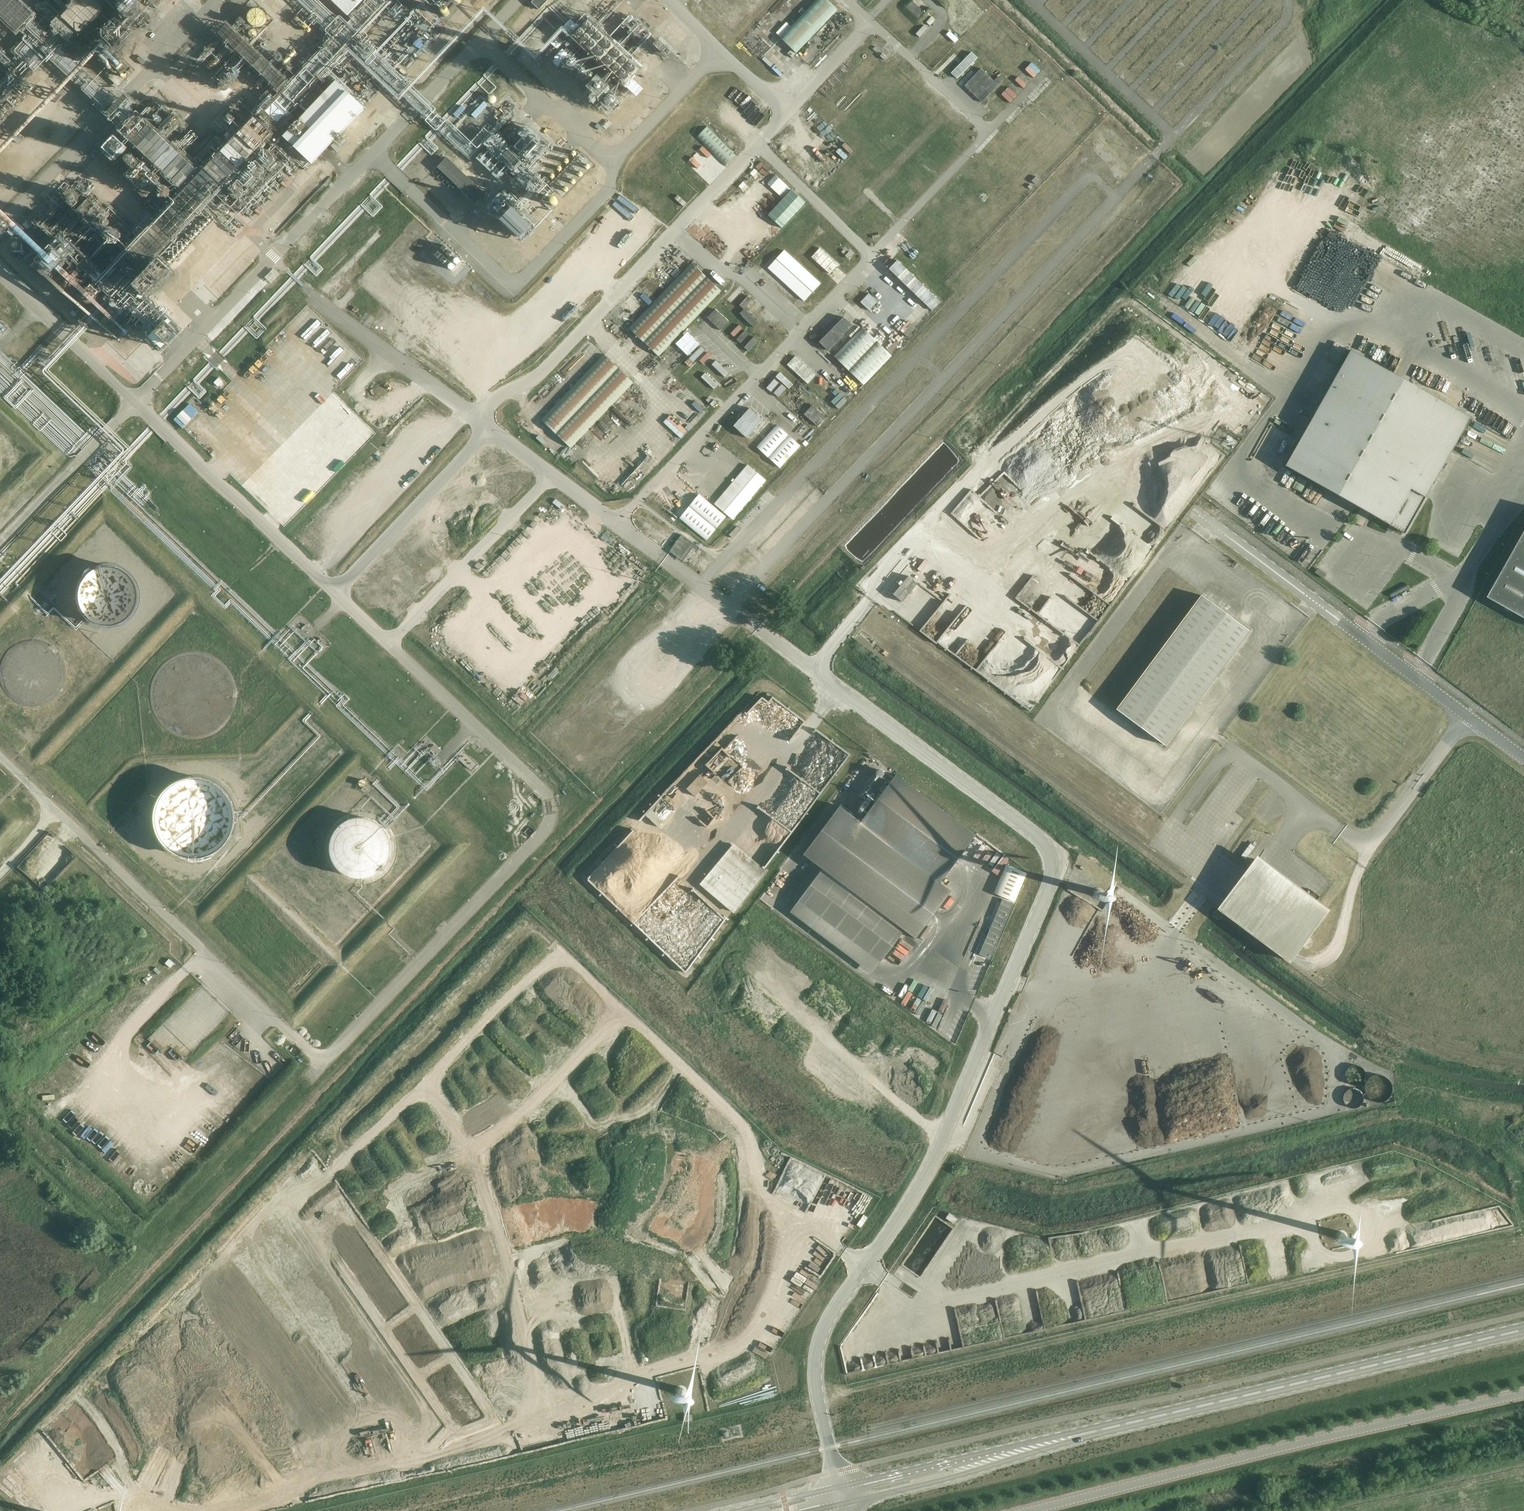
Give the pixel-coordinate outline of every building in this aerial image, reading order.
[(106,2),(104,0),(80,0),(67,12),(81,26),(106,2)] [(348,15),(362,0),(332,0),(348,15)] [(531,2),(539,10),(548,0),(533,0),(531,2)] [(796,53),(837,10),(827,0),(816,0),(780,38),(796,53)] [(264,19),(265,16),(264,13),(263,10),(260,9),(257,8),(254,9),(251,10),(250,13),(249,16),(249,19),(251,22),(254,23),(256,24),(260,23),(262,22),(264,19)] [(930,25),(935,20),(932,16),(926,22),(930,25)] [(923,32),(929,26),(926,23),(920,29),(923,32)] [(423,31),(412,40),(417,46),(428,38),(423,31)] [(768,63),(771,59),(763,52),(760,55),(768,63)] [(971,52),(951,73),(957,78),(977,58),(971,52)] [(979,103),(992,90),(979,77),(966,90),(979,103)] [(284,136),(310,162),(363,109),(337,84),(284,136)] [(123,101),(130,94),(126,91),(120,97),(123,101)] [(480,96),(471,111),(475,114),(485,99),(480,96)] [(606,112),(595,127),(605,133),(615,118),(606,112)] [(696,138),(725,166),(735,156),(706,127),(696,138)] [(167,167),(181,179),(187,171),(181,166),(183,164),(175,158),(167,167)] [(475,203),(484,193),(447,158),(437,167),(475,203)] [(1035,184),(1039,180),(1036,176),(1031,181),(1035,184)] [(791,190),(768,215),(782,228),(805,203),(791,190)] [(513,210),(534,230),(546,218),(526,198),(513,210)] [(658,205),(652,213),(662,219),(667,211),(658,205)] [(1342,227),(1352,231),(1355,223),(1345,219),(1342,227)] [(695,228),(703,231),(706,224),(698,221),(695,228)] [(1290,247),(1299,252),(1302,247),(1293,242),(1290,247)] [(820,248),(811,257),(829,274),(838,265),(820,248)] [(804,301),(820,283),(784,250),(768,268),(804,301)] [(57,252),(52,258),(58,264),(64,258),(57,252)] [(897,260),(888,269),(928,307),(931,311),(940,302),(897,260)] [(658,356),(721,291),(691,262),(654,301),(628,328),(658,356)] [(1303,273),(1314,278),(1316,273),(1305,268),(1303,273)] [(150,275),(146,279),(155,288),(160,283),(150,275)] [(726,300),(739,286),(735,282),(722,296),(726,300)] [(731,303),(744,289),(740,285),(727,299),(731,303)] [(631,307),(638,301),(629,292),(622,299),(631,307)] [(778,329),(781,325),(745,292),(733,305),(767,336),(776,326),(778,329)] [(869,292),(856,305),(865,313),(877,300),(869,292)] [(1475,300),(1479,302),(1483,294),(1479,292),(1475,300)] [(368,309),(365,320),(372,322),(374,310),(368,309)] [(720,330),(729,321),(715,309),(707,318),(720,330)] [(843,317),(819,342),(828,351),(852,326),(843,317)] [(863,385),(891,356),(886,351),(862,327),(834,356),(863,385)] [(740,343),(749,334),(744,331),(736,339),(740,343)] [(1269,333),(1267,338),(1278,343),(1280,338),(1269,333)] [(748,352),(758,341),(754,336),(744,347),(748,352)] [(693,363),(705,350),(701,346),(688,358),(693,363)] [(1285,466),(1389,524),(1386,529),(1391,532),(1394,527),(1403,533),(1469,417),(1350,350),(1285,466)] [(704,365),(713,357),(709,352),(700,361),(704,365)] [(633,383),(603,354),(541,419),(571,448),(633,383)] [(809,376),(814,370),(796,354),(786,365),(801,378),(805,373),(809,376)] [(725,377),(729,373),(716,360),(712,365),(725,377)] [(1316,362),(1314,367),(1325,372),(1327,368),(1316,362)] [(217,373),(211,377),(215,382),(221,379),(217,373)] [(705,373),(701,377),(714,389),(718,385),(705,373)] [(839,405),(845,394),(835,389),(829,399),(839,405)] [(1470,406),(1475,393),(1471,391),(1465,404),(1470,406)] [(1488,417),(1493,405),(1488,403),(1483,415),(1488,417)] [(817,426),(826,417),(812,405),(804,414),(817,426)] [(763,420),(749,408),(733,426),(746,438),(763,420)] [(521,427),(529,432),(532,426),(524,421),(521,427)] [(777,425),(756,447),(779,468),(800,446),(777,425)] [(1276,430),(1269,444),(1279,449),(1286,435),(1276,430)] [(1212,473),(1225,455),(1203,438),(1190,456),(1212,473)] [(1480,446),(1474,457),(1483,462),(1489,451),(1480,446)] [(231,471),(239,479),(259,458),(251,450),(231,471)] [(1463,459),(1465,455),(1454,450),(1452,454),(1463,459)] [(1227,466),(1233,457),(1229,455),(1223,463),(1227,466)] [(1467,457),(1465,463),(1477,468),(1479,462),(1467,457)] [(766,480),(747,464),(714,504),(733,520),(766,480)] [(1206,482),(1195,473),(1183,489),(1195,498),(1206,482)] [(1306,494),(1312,482),(1308,480),(1302,492),(1306,494)] [(1235,492),(1226,502),(1235,509),(1243,499),(1235,492)] [(726,517),(713,505),(699,494),(679,518),(706,540),(726,517)] [(682,554),(692,542),(682,535),(673,547),(682,554)] [(1490,597),(1523,616),(1523,536),(1490,597)] [(1458,551),(1464,539),(1459,537),(1453,549),(1458,551)] [(133,600),(133,595),(133,590),(131,584),(128,579),(124,574),(121,571),(116,568),(111,567),(104,566),(97,567),(92,568),(87,571),(83,574),(79,579),(77,583),(75,589),(75,594),(75,599),(76,604),(78,610),(82,615),(86,619),(91,622),(95,623),(98,624),(102,625),(108,624),(113,623),(119,620),(125,616),(128,612),(131,606),(133,600)] [(1317,568),(1314,572),(1323,578),(1326,574),(1317,568)] [(1054,618),(1080,637),(1108,600),(1069,570),(1056,587),(1063,592),(1048,613),(1054,618)] [(902,602),(917,583),(908,576),(893,594),(902,602)] [(1409,584),(1389,593),(1394,604),(1414,596),(1409,584)] [(1024,657),(1054,617),(1019,591),(991,628),(986,624),(991,618),(984,613),(977,622),(1024,657)] [(1200,595),(1116,709),(1164,745),(1249,631),(1200,595)] [(1226,611),(1236,618),(1243,608),(1233,601),(1226,611)] [(59,673),(58,667),(57,661),(54,656),(50,651),(46,647),(41,645),(37,643),(34,643),(30,642),(24,643),(18,644),(13,647),(8,651),(4,655),(1,660),(0,663),(0,682),(0,684),(3,690),(7,694),(12,698),(16,700),(23,702),(28,703),(34,702),(41,700),(46,698),(50,694),(54,690),(57,684),(58,679),(59,673)] [(803,854),(822,868),(798,900),(880,962),(904,930),(915,938),(951,891),(940,882),(976,834),(896,774),(860,821),(839,806),(803,854)] [(232,822),(232,817),(231,810),(229,803),(228,800),(226,796),(222,791),(219,788),(215,785),(208,781),(202,779),(198,779),(194,778),(187,779),(184,779),(179,781),(172,785),(166,789),(161,794),(159,798),(157,802),(156,805),(155,809),(154,816),(154,824),(155,828),(156,831),(158,835),(161,839),(165,845),(171,850),(178,853),(185,856),(193,857),(201,856),(208,853),(215,850),(220,846),(223,843),(225,839),(229,833),(231,826),(232,822)] [(1112,781),(1107,792),(1118,798),(1123,787),(1112,781)] [(1241,798),(1247,802),(1254,793),(1248,789),(1241,798)] [(664,790),(648,805),(662,821),(678,806),(664,790)] [(1130,807),(1132,803),(1123,797),(1121,802),(1130,807)] [(1134,807),(1133,811),(1142,816),(1144,812),(1134,807)] [(1159,826),(1160,820),(1148,817),(1147,823),(1159,826)] [(402,863),(402,857),(402,851),(400,845),(398,841),(393,835),(388,830),(383,828),(378,826),(373,825),(369,825),(366,826),(360,827),(354,830),(350,834),(345,839),(342,844),(340,850),(340,856),(340,863),(342,868),(345,874),(348,878),(351,881),(354,883),(359,885),(365,887),(370,888),(378,887),(383,885),(388,883),(391,881),(393,878),(397,874),(400,868),(402,863)] [(736,906),(769,864),(735,837),(701,879),(736,906)] [(1250,843),(1240,856),(1245,859),(1247,856),(1250,853),(1255,846),(1250,843)] [(982,860),(988,863),(996,852),(990,848),(982,860)] [(1218,901),(1218,902),(1290,957),(1291,956),(1329,905),(1257,849),(1218,901)] [(1026,873),(1006,864),(994,893),(1014,901),(1026,873)] [(1094,891),(1094,893),(1094,894),(1094,895),(1095,896),(1096,897),(1097,897),(1098,897),(1099,897),(1100,897),(1101,896),(1102,895),(1102,893),(1102,892),(1101,891),(1101,890),(1100,889),(1098,889),(1097,889),(1096,890),(1095,890),(1094,891)] [(1002,899),(978,954),(989,958),(1012,903),(1002,899)] [(966,927),(972,929),(976,916),(970,914),(966,927)] [(931,918),(923,931),(933,937),(941,924),(931,918)] [(963,950),(970,930),(965,928),(957,948),(963,950)] [(917,950),(923,939),(919,937),(912,947),(917,950)] [(920,974),(905,1000),(916,1006),(923,994),(929,998),(936,985),(925,979),(926,977),(920,974)] [(1494,975),(1488,988),(1499,993),(1505,980),(1494,975)] [(895,993),(898,989),(891,982),(887,985),(895,993)] [(924,1009),(933,1013),(938,1003),(928,999),(924,1009)] [(149,1037),(160,1046),(164,1041),(153,1032),(149,1037)] [(176,1040),(169,1047),(176,1054),(183,1048),(176,1040)] [(57,1064),(62,1069),(67,1063),(62,1059),(57,1064)] [(83,1137),(92,1143),(99,1134),(90,1127),(83,1137)] [(101,1146),(106,1155),(113,1150),(108,1142),(101,1146)] [(115,1167),(121,1158),(113,1152),(106,1161),(115,1167)] [(954,1223),(957,1218),(949,1213),(945,1218),(954,1223)] [(1338,1234),(1337,1235),(1337,1236),(1338,1237),(1338,1238),(1339,1239),(1340,1240),(1341,1240),(1343,1240),(1344,1239),(1345,1238),(1345,1237),(1346,1236),(1346,1235),(1345,1234),(1345,1233),(1344,1232),(1343,1232),(1341,1231),(1340,1232),(1339,1232),(1338,1233),(1338,1234)] [(760,1382),(760,1391),(771,1391),(771,1382),(760,1382)] [(677,1389),(677,1390),(677,1392),(677,1393),(678,1394),(679,1395),(680,1395),(681,1395),(682,1395),(683,1395),(684,1394),(685,1393),(685,1392),(685,1390),(685,1389),(684,1388),(683,1387),(682,1387),(681,1387),(680,1387),(679,1387),(678,1388),(677,1389)] [(629,1412),(623,1423),(629,1426),(635,1415),(629,1412)] [(603,1418),(600,1429),(606,1430),(609,1420),(603,1418)] [(510,1449),(518,1441),(513,1437),(506,1445),(510,1449)] [(483,1448),(486,1456),(497,1451),(493,1443),(483,1448)]
